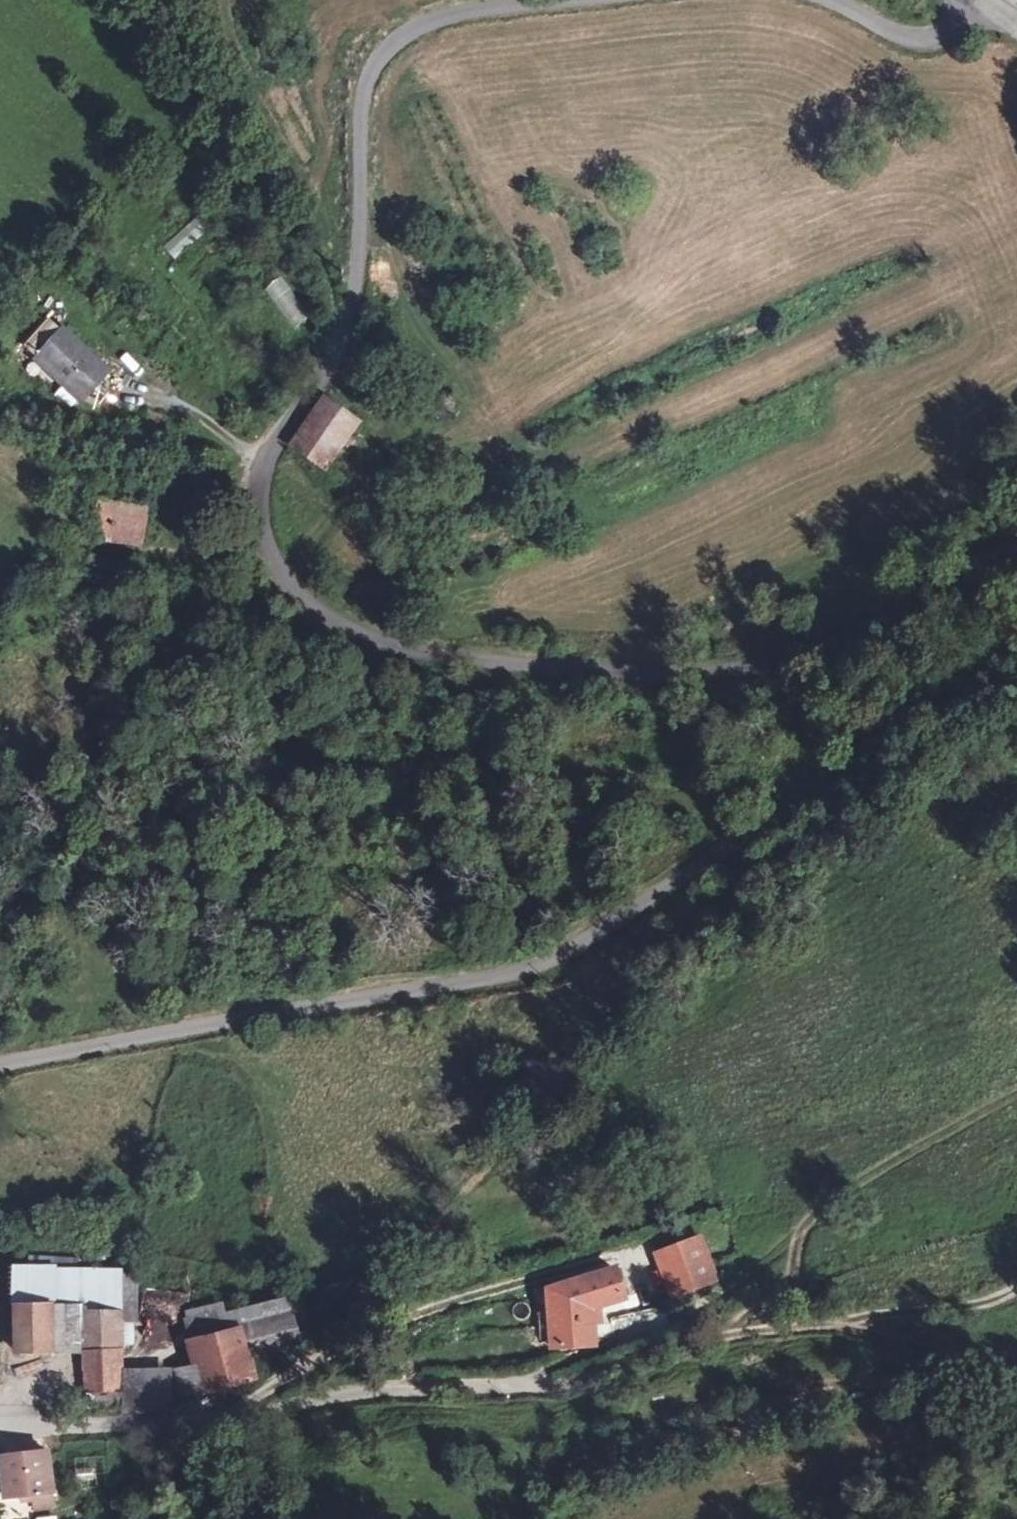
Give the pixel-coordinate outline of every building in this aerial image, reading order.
[(172,257),(212,229),(202,215),(162,244),(172,257)] [(261,291),(293,330),(310,316),(279,277),(261,291)] [(58,360),(86,334),(69,315),(40,341),(58,360)] [(86,334),(58,360),(97,403),(126,378),(86,334)] [(360,474),(393,425),(356,402),(326,451),(360,474)] [(172,542),(185,484),(143,472),(126,533),(172,542)] [(701,1288),(744,1272),(729,1233),(686,1248),(701,1288)] [(621,1335),(620,1303),(650,1291),(643,1261),(606,1277),(606,1281),(575,1283),(577,1337),(621,1335)] [(124,1345),(124,1268),(14,1265),(15,1352),(84,1351),(121,1351),(124,1345)] [(256,1383),(250,1354),(312,1342),(303,1297),(225,1311),(182,1319),(196,1394),(256,1383)] [(83,1380),(120,1381),(121,1352),(83,1351),(83,1380)] [(168,1406),(168,1370),(123,1371),(124,1407),(168,1406)] [(29,1512),(49,1511),(45,1453),(0,1456),(0,1499),(28,1497),(29,1512)]
